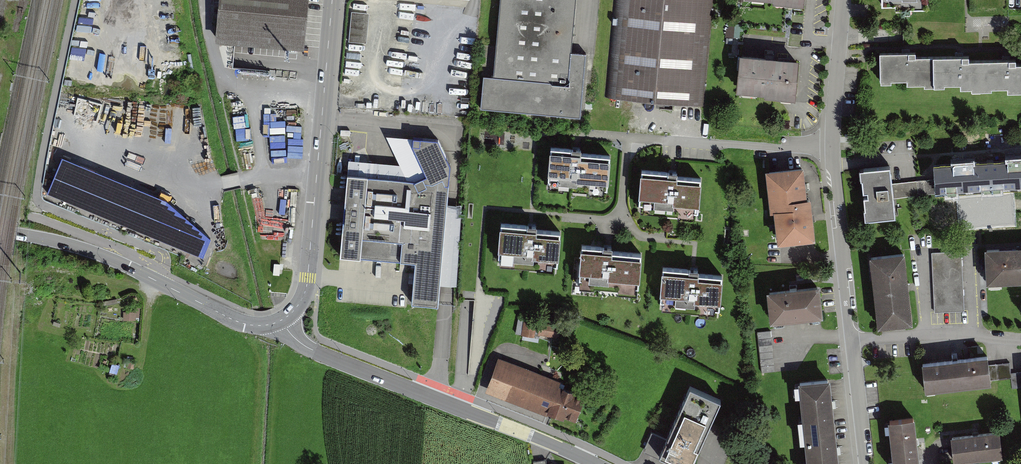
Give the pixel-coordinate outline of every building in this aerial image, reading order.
[(309,0),(219,0),(215,40),(304,48),(309,0)] [(492,77),(569,84),(572,51),(577,0),(500,0),(492,77)] [(606,95),(703,104),(713,0),(614,0),(606,95)] [(878,5),(894,5),(894,10),(928,9),(928,0),(878,0),(878,5)] [(350,43),(367,44),(370,11),(352,10),(350,43)] [(569,84),(492,77),(483,76),(480,107),(580,116),(586,52),(572,51),(569,84)] [(881,55),(882,82),(924,81),(924,86),(958,84),(958,90),(1006,88),(1006,96),(1020,96),(1020,66),(1014,66),(1014,61),(967,63),(967,58),(915,60),(915,54),(881,55)] [(798,62),(738,57),(735,95),(795,100),(798,62)] [(439,138),(386,134),(400,163),(349,161),(340,255),(396,259),(415,260),(415,264),(411,301),(438,303),(440,284),(446,203),(450,161),(439,138)] [(546,145),(543,184),(607,188),(610,150),(546,145)] [(167,201),(62,157),(47,193),(203,257),(210,239),(167,201)] [(991,163),(992,185),(992,188),(1002,188),(1002,182),(1020,181),(1020,157),(1013,157),(1013,162),(991,163)] [(952,165),(936,166),(936,177),(937,186),(940,186),(946,186),(947,191),(958,190),(957,186),(992,185),(991,163),(966,164),(966,161),(952,161),(952,165)] [(892,166),(860,169),(861,179),(863,179),(864,191),(869,191),(869,195),(865,196),(867,209),(865,210),(866,220),(897,217),(895,196),(893,181),(892,166)] [(800,168),(763,171),(766,214),(774,214),(777,246),(816,243),(813,200),(803,200),(800,168)] [(638,169),(635,203),(699,208),(702,173),(638,169)] [(936,177),(918,179),(919,194),(941,192),(940,186),(937,186),(936,177)] [(918,179),(893,181),(895,196),(919,194),(918,179)] [(446,203),(440,284),(456,286),(462,204),(446,203)] [(498,223),(495,261),(558,265),(560,227),(498,223)] [(985,245),(986,281),(1020,279),(1020,244),(985,245)] [(579,248),(575,290),(636,295),(639,254),(579,248)] [(905,250),(869,254),(878,325),(913,320),(905,250)] [(961,251),(932,252),(934,312),(964,310),(961,251)] [(661,269),(659,308),(719,312),(721,272),(661,269)] [(818,288),(765,294),(769,324),(822,318),(818,288)] [(141,307),(135,307),(134,311),(123,312),(123,320),(136,320),(137,318),(140,318),(141,307)] [(537,323),(523,320),(521,334),(534,336),(537,323)] [(538,334),(559,337),(561,324),(540,321),(538,334)] [(989,358),(922,366),(925,393),(992,386),(989,358)] [(561,383),(499,360),(486,392),(574,424),(584,397),(559,388),(561,383)] [(798,378),(807,463),(839,463),(838,455),(837,446),(831,380),(830,375),(798,378)] [(691,389),(660,456),(677,463),(691,463),(719,401),(691,389)] [(888,424),(893,463),(920,463),(915,421),(888,424)] [(952,440),(954,463),(965,463),(1002,460),(999,435),(952,440)]
